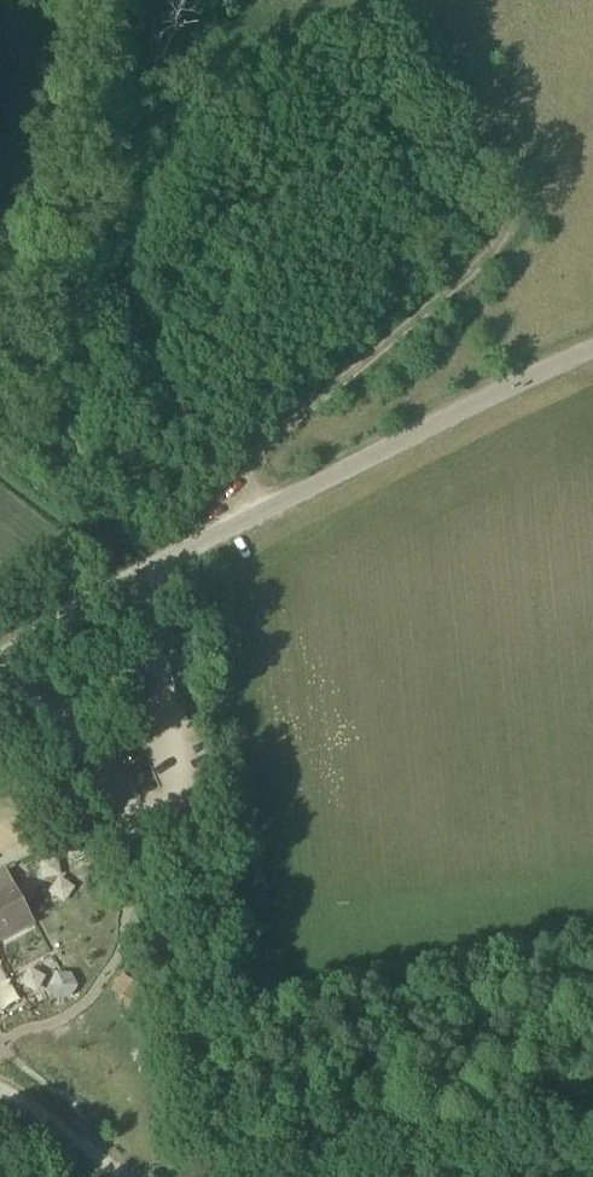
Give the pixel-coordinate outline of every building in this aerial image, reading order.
[(34,923),(6,870),(0,874),(0,941),(34,923)] [(18,984),(0,990),(0,1012),(2,1018),(48,1003),(36,965),(14,972),(18,984)]
